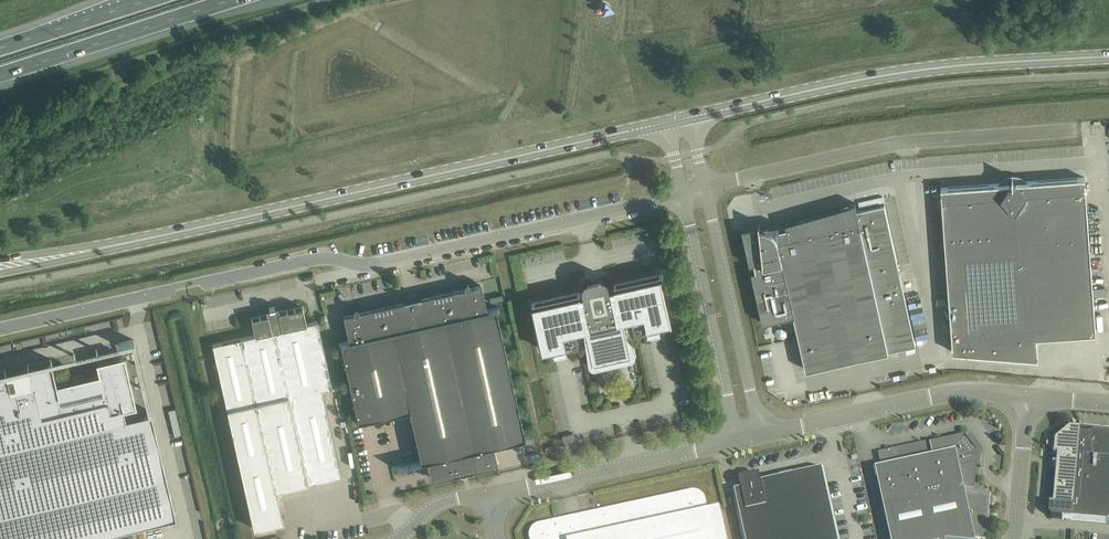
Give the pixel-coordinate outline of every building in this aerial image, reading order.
[(1001,183),(941,188),(941,191),(950,306),(951,332),(953,352),(1038,359),(1037,337),(1096,333),(1091,258),(1090,252),(1087,213),(1086,194),(1085,177),(1025,182),(1024,182),(1023,181),(1022,180),(1021,179),(1020,179),(1018,178),(1017,178),(1016,178),(1014,178),(1013,178),(1013,176),(1012,176),(1012,178),(1011,178),(1009,178),(1008,179),(1007,179),(1005,180),(1004,181),(1003,181),(1002,182),(1001,183)] [(754,260),(754,263),(756,270),(751,271),(763,322),(794,316),(806,370),(916,345),(884,204),(857,210),(855,203),(785,222),(786,227),(760,232),(760,228),(744,230),(751,261),(754,260)] [(673,319),(663,276),(662,275),(661,275),(615,285),(614,285),(614,286),(614,287),(611,287),(610,282),(609,280),(608,279),(606,277),(605,276),(602,276),(600,276),(599,278),(591,280),(589,279),(587,279),(585,280),(584,281),(583,283),(582,285),(582,287),(584,294),(581,294),(581,293),(580,293),(533,303),(532,304),(532,305),(542,350),(552,348),(553,352),(566,350),(565,344),(578,341),(576,331),(587,328),(587,329),(586,329),(594,364),(596,365),(631,356),(632,356),(632,355),(624,321),(623,321),(623,320),(633,318),(636,329),(647,326),(648,330),(648,331),(649,331),(649,332),(650,331),(661,329),(661,328),(662,328),(661,323),(672,321),(672,320),(673,319)] [(347,340),(337,343),(340,343),(342,353),(357,420),(354,420),(354,421),(359,420),(409,409),(418,449),(420,460),(391,466),(391,467),(393,467),(420,461),(425,460),(426,459),(427,459),(431,478),(497,463),(492,445),(493,444),(495,444),(522,438),(526,437),(528,437),(528,436),(524,436),(522,426),(498,319),(495,308),(499,307),(499,306),(488,309),(487,309),(486,309),(480,285),(470,287),(469,282),(468,281),(467,281),(466,281),(465,281),(464,282),(464,283),(465,288),(419,298),(419,297),(419,296),(420,296),(420,295),(416,296),(415,295),(414,295),(413,295),(412,295),(411,295),(410,295),(410,296),(409,296),(408,296),(408,297),(407,297),(407,298),(406,298),(403,299),(403,300),(405,299),(405,300),(405,301),(359,312),(358,307),(357,306),(356,306),(355,306),(354,306),(353,307),(353,308),(353,309),(354,313),(344,315),(350,340),(349,340),(347,340)] [(251,318),(255,334),(212,344),(254,528),(283,522),(276,489),(340,475),(321,389),(332,386),(317,320),(306,323),(303,306),(278,312),(275,313),(274,308),(274,307),(274,306),(269,307),(269,308),(266,308),(267,314),(251,318)] [(0,371),(0,538),(75,538),(175,515),(150,410),(147,411),(125,417),(123,407),(135,404),(123,355),(97,361),(99,373),(82,377),(56,383),(51,362),(52,362),(51,359),(50,359),(50,362),(29,367),(28,364),(0,371)] [(1070,428),(1055,440),(1054,453),(1053,454),(1051,456),(1051,461),(1053,463),(1053,464),(1056,464),(1053,503),(1049,503),(1049,504),(1049,513),(1052,517),(1108,522),(1108,431),(1070,428)] [(573,433),(562,436),(565,448),(576,445),(573,433)] [(975,538),(980,538),(986,538),(990,492),(974,491),(978,454),(964,436),(930,444),(929,441),(878,452),(881,468),(875,469),(890,538),(975,538)] [(735,492),(741,522),(745,538),(837,538),(829,502),(822,472),(807,476),(807,473),(794,475),(795,478),(762,486),(759,475),(739,479),(741,490),(735,492)] [(720,509),(708,511),(705,500),(705,498),(703,496),(702,494),(700,493),(698,492),(696,491),(693,491),(691,491),(539,524),(537,525),(535,526),(533,527),(532,529),(530,531),(530,533),(529,535),(529,538),(530,538),(727,538),(720,509)]
